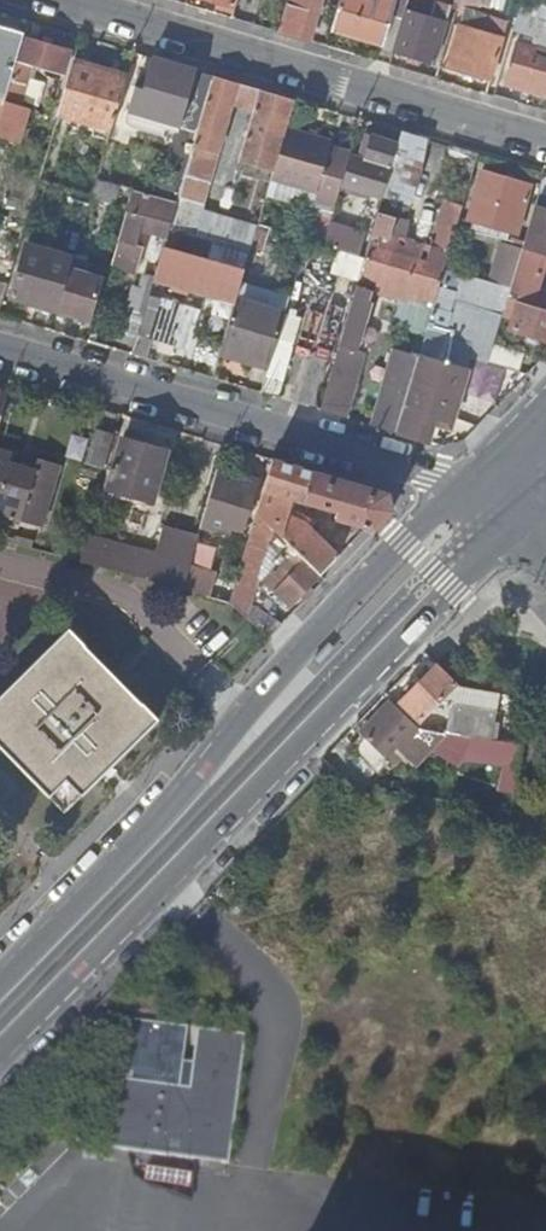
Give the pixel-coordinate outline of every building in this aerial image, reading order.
[(239,0),(202,0),(236,10),(239,0)] [(310,44),(323,0),(302,0),(299,10),(288,7),(280,35),(310,44)] [(383,49),(395,9),(400,10),(402,2),(396,0),(395,5),(377,0),(366,0),(365,4),(353,0),(343,0),(332,34),(383,49)] [(484,0),(461,0),(456,16),(477,22),(484,0)] [(523,3),(514,34),(535,40),(539,26),(545,28),(545,10),(523,3)] [(406,14),(393,55),(435,67),(449,18),(442,16),(440,24),(406,14)] [(484,17),(479,35),(460,30),(447,70),(491,83),(508,25),(484,17)] [(22,41),(0,34),(0,89),(7,91),(22,41)] [(17,145),(27,113),(19,110),(29,73),(33,75),(35,70),(63,78),(70,55),(22,41),(7,91),(0,115),(0,140),(17,145)] [(517,46),(511,67),(512,68),(506,86),(545,98),(545,55),(517,46)] [(180,129),(197,134),(213,79),(196,73),(195,73),(151,60),(142,90),(135,88),(127,113),(180,129)] [(57,119),(110,134),(127,79),(73,63),(57,119)] [(272,175),(285,131),(294,103),(213,79),(197,134),(177,200),(201,207),(231,105),(253,111),(237,164),(272,175)] [(313,205),(334,211),(351,154),(330,148),(331,144),(285,131),(272,175),(270,184),(315,196),(313,205)] [(365,164),(390,171),(401,134),(392,132),(389,144),(373,139),(365,164)] [(390,171),(381,201),(410,210),(422,172),(427,142),(401,134),(390,171)] [(467,222),(516,237),(531,188),(482,174),(467,222)] [(113,209),(119,189),(96,182),(91,198),(90,201),(113,209)] [(163,245),(167,232),(168,230),(175,206),(131,193),(108,270),(135,277),(143,250),(137,248),(140,238),(163,245)] [(193,237),(201,207),(177,200),(175,206),(168,230),(193,237)] [(440,283),(464,202),(456,200),(455,206),(443,203),(428,251),(404,244),(410,224),(378,215),(364,260),(440,283)] [(521,252),(545,259),(545,238),(537,234),(544,212),(545,205),(536,202),(521,252)] [(249,253),(257,229),(223,219),(215,245),(229,249),(249,255),(249,253)] [(262,257),(270,233),(257,229),(249,253),(262,257)] [(167,232),(157,269),(238,291),(249,255),(167,232)] [(68,273),(72,260),(24,247),(10,300),(54,313),(60,289),(64,290),(68,273)] [(338,248),(331,271),(355,278),(362,255),(338,248)] [(491,286),(510,291),(521,253),(503,248),(491,286)] [(507,301),(531,308),(543,269),(545,270),(545,259),(521,252),(521,253),(510,291),(507,301)] [(365,296),(401,307),(430,316),(440,283),(364,260),(352,300),(363,303),(365,296)] [(64,290),(57,314),(89,323),(100,283),(68,273),(64,290)] [(141,321),(147,300),(153,281),(143,277),(141,285),(137,284),(128,316),(141,321)] [(501,319),(507,301),(510,291),(491,286),(472,280),(464,304),(486,311),(475,347),(425,331),(423,339),(416,363),(411,379),(394,436),(427,445),(435,420),(444,422),(454,391),(460,393),(471,360),(487,366),(492,348),(501,319)] [(220,353),(269,367),(287,305),(238,291),(220,353)] [(131,358),(145,362),(152,340),(186,350),(197,315),(147,300),(141,321),(133,348),(131,358)] [(319,414),(339,420),(357,358),(352,356),(368,304),(363,303),(352,300),(319,414)] [(507,301),(501,319),(514,323),(511,332),(545,343),(545,313),(541,311),(531,308),(507,301)] [(423,339),(425,331),(430,316),(401,307),(394,331),(423,339)] [(133,348),(141,321),(128,316),(120,344),(133,348)] [(523,357),(492,348),(487,366),(518,374),(523,357)] [(370,429),(394,436),(411,379),(416,363),(392,355),(370,429)] [(104,470),(113,440),(95,434),(86,465),(104,470)] [(165,456),(122,443),(108,493),(151,505),(165,456)] [(40,528),(56,471),(35,465),(33,474),(8,466),(10,457),(0,454),(0,516),(40,528)] [(33,474),(35,465),(10,457),(8,466),(33,474)] [(391,513),(387,497),(300,471),(271,462),(255,515),(272,532),(280,540),(287,547),(291,551),(317,578),(319,579),(337,560),(303,529),(283,520),(289,503),(335,516),(333,523),(372,534),(391,513)] [(209,509),(207,509),(201,527),(230,536),(232,530),(244,533),(258,484),(220,473),(209,509)] [(229,604),(246,621),(272,532),(255,515),(229,604)] [(154,557),(148,582),(183,591),(190,568),(198,540),(161,530),(154,557)] [(88,539),(80,564),(148,582),(154,557),(88,539)] [(287,547),(280,540),(270,551),(276,557),(287,547)] [(286,608),(317,578),(291,551),(269,574),(276,581),(273,585),(269,581),(264,586),(286,608)] [(190,568),(183,591),(207,598),(214,574),(190,568)] [(81,641),(5,715),(0,710),(0,746),(73,823),(167,731),(81,641)] [(329,642),(313,659),(319,664),(334,648),(329,642)] [(452,685),(434,667),(397,705),(416,723),(452,685)] [(417,729),(391,704),(352,744),(375,768),(384,759),(387,761),(410,737),(419,746),(442,750),(444,742),(437,740),(438,733),(417,729)] [(247,1033),(122,1017),(105,1146),(230,1162),(247,1033)]
